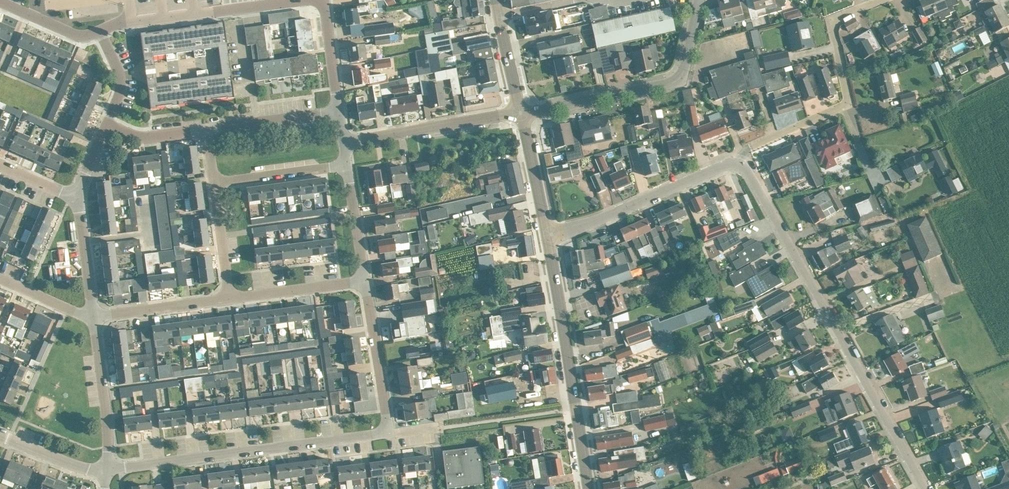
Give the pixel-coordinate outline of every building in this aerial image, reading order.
[(389,8),(396,4),(394,0),(384,0),(389,8)] [(482,0),(454,0),(453,3),(456,6),(459,6),(459,7),(463,6),(465,18),(484,15),(482,0)] [(512,9),(521,7),(559,0),(510,0),(512,9)] [(735,23),(733,17),(729,0),(719,0),(718,0),(720,7),(707,10),(704,25),(723,20),(725,28),(736,26),(735,23)] [(733,17),(735,23),(751,18),(749,8),(747,1),(740,3),(740,0),(729,0),(733,17)] [(747,1),(749,8),(751,18),(752,18),(752,20),(759,18),(759,17),(768,14),(764,0),(750,0),(747,1)] [(768,14),(768,15),(783,11),(782,7),(786,6),(786,3),(787,2),(786,0),(764,0),(768,14)] [(932,0),(924,0),(920,2),(922,5),(916,8),(921,19),(933,15),(937,23),(941,22),(932,0)] [(941,22),(947,19),(946,17),(952,15),(951,13),(956,11),(954,6),(951,0),(932,0),(941,22)] [(980,2),(976,4),(979,9),(983,7),(994,2),(993,0),(979,0),(980,2)] [(356,10),(344,11),(346,26),(356,25),(360,24),(359,17),(368,15),(370,15),(370,10),(378,9),(376,1),(356,4),(356,10)] [(432,12),(431,2),(424,3),(424,12),(432,12)] [(997,7),(994,2),(983,7),(989,18),(979,23),(981,27),(972,32),(1006,15),(1000,5),(997,7)] [(589,10),(592,24),(609,20),(606,6),(589,10)] [(669,7),(609,20),(592,24),(598,49),(622,44),(675,32),(669,7)] [(794,10),(793,14),(794,19),(802,17),(800,9),(794,10)] [(299,11),(268,15),(271,15),(272,24),(286,22),(286,29),(288,38),(312,35),(311,28),(310,19),(300,20),(299,11)] [(543,17),(527,21),(530,36),(555,30),(551,12),(543,13),(543,17)] [(999,38),(1008,33),(1008,31),(1007,27),(1008,26),(1008,22),(1006,15),(972,32),(974,37),(986,31),(991,42),(999,38)] [(462,18),(441,22),(441,23),(443,31),(448,30),(467,27),(466,19),(462,20),(462,18)] [(855,18),(845,24),(849,31),(859,25),(855,18)] [(907,35),(899,21),(893,24),(893,25),(889,27),(888,27),(881,31),(889,46),(907,35)] [(218,24),(210,26),(213,45),(221,44),(223,59),(226,59),(226,61),(229,60),(224,22),(223,23),(224,26),(218,26),(218,24)] [(787,27),(789,35),(792,34),(795,51),(802,50),(812,47),(808,31),(810,30),(808,22),(787,27)] [(393,23),(364,27),(365,37),(394,33),(393,23)] [(441,23),(433,25),(435,33),(443,31),(441,23)] [(0,30),(0,39),(9,43),(10,39),(14,30),(2,24),(0,30)] [(245,28),(246,38),(247,45),(256,44),(259,63),(253,64),(254,72),(256,82),(264,81),(264,79),(277,77),(277,76),(283,75),(284,77),(290,76),(291,77),(319,73),(316,55),(310,56),(310,54),(297,56),(297,57),(274,60),(269,25),(257,26),(245,28)] [(193,48),(195,58),(200,57),(196,26),(196,29),(191,30),(190,28),(182,29),(185,49),(193,48)] [(196,26),(200,57),(206,56),(204,47),(213,45),(210,26),(202,27),(202,29),(197,29),(196,26)] [(920,44),(926,40),(919,28),(913,32),(920,44)] [(169,30),(168,30),(172,61),(178,60),(177,50),(185,49),(182,29),(174,30),(175,32),(169,33),(169,30)] [(869,29),(853,38),(865,59),(875,54),(874,52),(881,49),(869,29)] [(163,32),(155,33),(157,53),(166,52),(167,62),(172,61),(168,30),(168,33),(163,34),(163,32)] [(434,33),(425,34),(427,48),(428,55),(429,54),(452,50),(451,44),(448,30),(443,31),(435,33),(434,33)] [(950,40),(953,41),(956,40),(957,37),(956,33),(953,32),(950,33),(948,37),(950,40)] [(150,59),(149,54),(157,53),(155,33),(147,34),(147,36),(141,37),(141,34),(140,34),(145,68),(151,67),(150,59)] [(999,57),(999,58),(1008,52),(1008,33),(999,38),(1004,50),(997,53),(999,57)] [(30,52),(31,52),(37,39),(24,34),(18,47),(24,50),(21,56),(27,59),(30,52)] [(389,35),(389,36),(375,38),(376,45),(390,44),(390,43),(394,43),(394,41),(402,40),(401,34),(389,35)] [(288,38),(289,46),(298,45),(299,52),(314,50),(312,35),(288,38)] [(576,36),(538,44),(541,59),(547,58),(548,59),(550,58),(550,57),(580,51),(576,36)] [(479,39),(451,44),(452,50),(453,55),(461,54),(468,52),(468,54),(470,62),(477,61),(484,59),(484,61),(493,59),(493,57),(489,37),(479,39)] [(31,52),(43,58),(49,45),(37,39),(31,52)] [(622,44),(598,49),(598,52),(602,67),(604,75),(604,73),(608,72),(609,71),(611,70),(612,71),(615,70),(612,56),(625,53),(624,52),(622,44)] [(612,56),(615,70),(615,71),(628,68),(627,66),(635,65),(636,73),(653,69),(653,68),(656,67),(655,61),(659,60),(655,44),(642,46),(643,50),(631,52),(631,51),(626,52),(625,51),(624,52),(625,53),(612,56)] [(49,45),(43,58),(48,60),(46,65),(52,68),(60,50),(49,45)] [(366,60),(365,53),(373,52),(372,45),(359,46),(349,48),(351,62),(366,60)] [(72,55),(60,50),(52,68),(64,73),(72,55)] [(427,50),(416,52),(419,68),(417,68),(418,75),(418,76),(419,76),(427,74),(431,74),(430,67),(430,64),(429,63),(428,55),(427,50)] [(744,54),(746,60),(709,71),(714,82),(711,83),(713,87),(708,89),(712,99),(715,97),(716,101),(727,97),(739,131),(745,129),(745,130),(751,128),(750,127),(751,126),(750,121),(751,121),(750,119),(748,119),(738,93),(747,90),(748,92),(765,87),(762,75),(757,58),(756,58),(754,51),(744,54)] [(602,67),(598,52),(587,54),(554,61),(557,77),(579,72),(578,66),(592,63),(593,69),(602,67)] [(767,69),(790,64),(788,52),(764,58),(767,69)] [(999,58),(999,57),(986,64),(989,70),(999,64),(1005,61),(1004,60),(1008,58),(1008,59),(1008,52),(999,58)] [(20,77),(22,72),(21,72),(23,68),(17,65),(19,61),(18,57),(14,56),(6,72),(20,77)] [(37,69),(42,59),(34,56),(29,65),(37,69)] [(391,67),(390,59),(374,61),(376,69),(391,67)] [(484,61),(477,62),(481,82),(478,82),(478,84),(478,85),(497,81),(494,64),(493,59),(484,61)] [(943,66),(945,71),(961,63),(958,59),(943,66)] [(80,63),(73,60),(69,69),(69,71),(74,73),(76,74),(81,63),(80,63)] [(234,98),(229,60),(226,61),(227,63),(224,63),(226,78),(217,79),(220,99),(228,98),(228,96),(233,95),(234,98)] [(938,61),(931,64),(934,70),(940,67),(938,61)] [(785,68),(762,75),(765,87),(767,93),(791,87),(786,72),(793,70),(792,65),(785,68)] [(801,65),(794,67),(796,74),(803,72),(801,65)] [(450,69),(455,95),(461,94),(456,68),(450,69)] [(460,68),(457,73),(464,76),(466,71),(460,68)] [(817,73),(808,76),(808,75),(798,79),(806,101),(816,98),(812,87),(818,85),(821,92),(824,91),(826,98),(837,94),(827,68),(817,72),(817,73)] [(453,95),(455,95),(450,69),(445,70),(447,79),(450,79),(453,95)] [(212,100),(220,99),(217,79),(209,80),(207,70),(202,71),(206,102),(207,102),(206,99),(212,98),(212,100)] [(379,84),(381,84),(381,83),(388,82),(388,75),(377,76),(369,78),(368,70),(353,72),(354,86),(369,84),(377,83),(377,85),(379,84)] [(74,73),(69,71),(63,83),(69,85),(74,73)] [(198,82),(190,83),(192,103),(200,101),(200,99),(206,99),(206,102),(202,71),(197,72),(198,82)] [(22,72),(20,77),(32,83),(34,77),(22,72)] [(885,102),(885,100),(896,98),(890,73),(878,76),(884,102),(885,102)] [(184,104),(192,103),(190,83),(181,84),(180,74),(174,75),(179,106),(178,102),(184,102),(184,104)] [(441,84),(429,86),(427,74),(419,76),(422,96),(429,94),(431,108),(445,106),(441,84)] [(157,107),(165,106),(162,86),(153,88),(153,83),(154,83),(152,75),(146,75),(151,109),(151,106),(156,105),(157,107)] [(170,85),(162,86),(165,106),(173,105),(172,103),(178,102),(178,106),(179,106),(174,75),(169,75),(170,85)] [(45,82),(34,77),(32,83),(43,88),(48,76),(45,82)] [(48,76),(43,88),(55,93),(60,82),(48,76)] [(399,80),(405,113),(418,111),(415,96),(408,97),(407,91),(409,91),(407,78),(399,80)] [(381,84),(379,84),(380,89),(388,88),(389,88),(391,87),(392,94),(394,93),(395,99),(388,101),(389,106),(391,116),(405,113),(399,80),(388,82),(381,84)] [(85,93),(98,98),(103,86),(90,81),(85,93)] [(465,87),(462,87),(462,88),(464,97),(476,95),(479,94),(499,91),(497,81),(478,85),(478,84),(465,87)] [(63,83),(60,91),(65,94),(69,85),(63,83)] [(380,89),(379,84),(373,86),(376,104),(382,103),(380,89)] [(688,89),(683,91),(687,108),(688,118),(690,127),(699,126),(697,116),(696,107),(695,107),(691,89),(690,89),(688,89)] [(960,90),(954,93),(958,101),(964,98),(960,90)] [(98,98),(85,93),(80,105),(93,110),(98,98)] [(803,107),(800,99),(798,93),(775,101),(780,115),(792,111),(791,109),(801,106),(802,107),(803,107)] [(915,93),(900,97),(902,105),(917,101),(915,93)] [(58,95),(54,103),(60,106),(62,101),(66,103),(68,100),(63,98),(63,97),(58,95)] [(364,97),(356,98),(358,107),(357,107),(360,121),(376,118),(374,104),(365,105),(364,97)] [(75,116),(87,122),(93,110),(80,105),(77,110),(72,107),(69,114),(74,117),(75,116)] [(650,111),(649,106),(636,109),(639,126),(648,125),(649,130),(659,128),(658,121),(656,110),(650,111)] [(663,107),(665,115),(671,113),(668,106),(663,107)] [(10,107),(8,112),(16,116),(15,117),(19,118),(22,112),(18,110),(10,107)] [(53,107),(49,115),(54,118),(58,109),(53,107)] [(36,125),(38,119),(23,113),(22,112),(19,118),(20,119),(18,122),(21,123),(27,121),(36,125)] [(725,126),(723,120),(720,112),(709,116),(712,124),(699,129),(704,144),(729,135),(726,128),(727,128),(726,126),(725,126)] [(905,114),(899,116),(901,124),(908,123),(905,114)] [(69,129),(73,130),(82,134),(87,122),(75,116),(74,117),(69,129)] [(580,121),(582,131),(585,146),(613,140),(608,117),(591,121),(591,119),(580,121)] [(659,128),(661,137),(669,135),(666,119),(658,121),(659,128)] [(42,121),(40,126),(48,130),(50,125),(42,121)] [(556,148),(565,146),(574,144),(575,152),(567,154),(568,162),(585,158),(578,129),(578,132),(572,134),(570,124),(553,127),(556,139),(554,139),(556,148)] [(54,126),(52,131),(60,135),(62,130),(54,126)] [(825,140),(813,145),(821,164),(823,162),(826,169),(836,165),(833,158),(834,158),(850,151),(839,126),(827,131),(830,139),(826,141),(825,140)] [(35,138),(37,132),(25,129),(24,134),(35,138)] [(74,135),(62,130),(60,135),(72,140),(74,135)] [(669,144),(672,159),(682,157),(682,156),(686,155),(686,156),(694,155),(690,139),(687,140),(686,135),(678,137),(679,141),(669,144)] [(15,137),(10,150),(22,156),(28,142),(16,137),(15,137)] [(815,154),(812,147),(808,138),(800,141),(807,157),(815,154)] [(34,161),(40,148),(28,142),(22,156),(34,161)] [(775,148),(775,149),(764,154),(769,166),(770,165),(772,169),(771,170),(771,171),(800,158),(793,142),(781,147),(780,145),(775,148)] [(196,147),(183,149),(184,162),(198,161),(196,147)] [(40,148),(34,161),(46,166),(52,153),(40,148)] [(647,158),(644,149),(631,153),(636,170),(644,168),(646,176),(660,172),(656,160),(658,159),(657,155),(647,158)] [(905,172),(909,180),(934,168),(938,177),(948,173),(942,160),(937,151),(928,155),(930,159),(923,162),(919,154),(900,163),(905,172)] [(606,152),(594,155),(602,173),(607,186),(614,183),(613,181),(612,177),(609,170),(608,169),(603,158),(608,156),(606,152)] [(46,166),(58,171),(63,158),(52,153),(46,166)] [(159,155),(146,157),(148,171),(154,170),(155,177),(161,176),(159,155)] [(805,160),(817,187),(826,183),(814,156),(805,160)] [(147,171),(148,171),(146,157),(132,159),(134,173),(135,180),(148,178),(147,171)] [(624,166),(631,163),(628,158),(621,161),(624,166)] [(198,161),(184,162),(186,175),(199,174),(198,161)] [(474,166),(477,176),(498,171),(496,161),(474,166)] [(429,170),(428,162),(415,165),(416,173),(429,170)] [(615,165),(608,169),(609,170),(612,177),(613,181),(614,183),(617,190),(631,184),(627,175),(622,162),(615,165)] [(780,188),(806,176),(800,162),(774,174),(780,188)] [(519,163),(504,166),(508,181),(522,178),(519,163)] [(551,182),(573,177),(573,176),(581,175),(579,163),(548,170),(551,182)] [(183,175),(170,177),(169,164),(163,164),(165,178),(170,177),(171,182),(175,182),(184,181),(183,175)] [(407,183),(406,174),(405,167),(391,169),(393,183),(390,184),(391,192),(401,191),(400,184),(407,183)] [(856,169),(854,175),(859,177),(862,172),(856,169)] [(380,171),(367,173),(372,205),(379,203),(377,194),(377,193),(387,192),(386,186),(382,186),(380,171)] [(592,177),(599,193),(606,190),(599,173),(592,177)] [(489,185),(501,182),(499,175),(487,177),(489,185)] [(508,181),(498,184),(502,199),(526,194),(522,178),(508,181)] [(964,188),(959,178),(943,186),(948,196),(964,188)] [(133,192),(133,191),(132,179),(126,180),(126,185),(111,187),(110,182),(97,184),(99,197),(133,192)] [(325,179),(312,180),(313,194),(327,192),(325,179)] [(301,200),(314,198),(313,194),(312,180),(299,182),(301,200)] [(165,184),(166,187),(167,192),(167,196),(168,201),(174,200),(176,200),(175,195),(177,195),(175,182),(171,182),(171,183),(165,184)] [(299,182),(286,184),(288,197),(294,196),(295,204),(302,203),(301,200),(299,182)] [(189,198),(203,197),(201,183),(187,185),(188,191),(182,192),(183,199),(184,199),(189,198)] [(133,191),(133,192),(134,197),(151,194),(150,189),(149,184),(144,184),(144,189),(133,191)] [(288,197),(286,184),(273,186),(275,199),(288,197)] [(273,186),(260,187),(262,201),(275,199),(273,186)] [(406,187),(408,201),(416,200),(414,186),(406,187)] [(714,198),(720,213),(729,210),(725,201),(730,199),(731,202),(737,199),(732,187),(726,190),(724,186),(716,190),(719,196),(714,198)] [(262,201),(260,187),(247,189),(249,202),(262,201)] [(844,208),(837,195),(833,189),(826,193),(825,191),(814,197),(815,198),(811,201),(808,197),(800,201),(807,213),(808,212),(815,224),(824,219),(844,208)] [(15,196),(4,191),(0,201),(0,204),(10,208),(11,205),(15,196)] [(99,197),(100,210),(121,207),(120,207),(120,201),(128,200),(129,206),(135,205),(134,197),(133,192),(99,197)] [(712,207),(715,215),(720,213),(714,198),(711,199),(708,194),(692,200),(698,213),(707,209),(706,209),(712,207)] [(748,211),(744,213),(748,222),(754,220),(755,223),(760,220),(754,208),(748,194),(741,197),(747,211),(748,211)] [(872,195),(851,203),(859,223),(882,213),(875,194),(872,195)] [(18,197),(14,206),(20,209),(23,200),(18,197)] [(204,210),(203,197),(189,198),(184,199),(186,211),(191,211),(191,212),(204,210)] [(466,208),(468,215),(474,214),(492,210),(490,202),(466,208)] [(395,211),(394,203),(377,206),(378,214),(395,211)] [(683,204),(670,210),(675,221),(681,218),(688,216),(687,213),(683,204)] [(125,220),(131,219),(137,218),(135,205),(129,206),(130,213),(124,213),(125,220)] [(474,214),(468,215),(471,226),(472,226),(498,220),(502,235),(507,234),(514,232),(524,230),(521,218),(523,218),(522,211),(509,213),(508,207),(513,205),(503,207),(492,210),(474,214)] [(100,210),(102,223),(115,221),(114,214),(122,213),(121,207),(100,210)] [(426,212),(429,222),(448,217),(446,207),(426,212)] [(37,220),(49,226),(55,214),(43,208),(37,220)] [(13,209),(8,221),(13,223),(18,212),(13,209)] [(410,218),(410,216),(418,215),(417,209),(395,213),(396,220),(410,218)] [(670,210),(657,215),(662,227),(668,224),(673,235),(676,243),(682,240),(679,231),(677,226),(675,221),(670,210)] [(709,213),(696,217),(699,227),(712,222),(709,213)] [(942,253),(926,216),(907,224),(923,262),(942,253)] [(180,218),(170,219),(171,225),(173,238),(179,237),(177,224),(183,224),(182,218),(182,217),(180,218)] [(137,218),(131,219),(131,225),(125,226),(126,233),(138,231),(137,218)] [(318,228),(318,225),(317,219),(304,221),(305,227),(311,226),(311,229),(318,228)] [(396,231),(394,219),(375,222),(377,234),(396,231)] [(648,219),(636,225),(645,247),(644,247),(650,262),(668,254),(664,245),(659,235),(654,238),(653,238),(659,252),(658,252),(657,251),(654,253),(646,234),(651,231),(652,231),(652,229),(648,219)] [(44,237),(49,226),(37,220),(32,232),(44,237)] [(192,222),(194,234),(194,235),(208,233),(206,220),(192,222)] [(894,220),(870,227),(872,232),(895,226),(894,220)] [(8,235),(13,223),(8,221),(2,233),(8,235)] [(117,234),(115,221),(102,223),(104,236),(117,234)] [(645,247),(636,225),(621,231),(626,242),(633,239),(637,250),(641,248),(644,247),(645,247)] [(252,228),(253,238),(267,236),(266,232),(265,226),(252,228)] [(26,229),(20,241),(27,244),(39,249),(44,237),(32,232),(26,229)] [(420,244),(410,245),(410,248),(411,256),(412,256),(418,255),(428,254),(426,243),(424,230),(418,231),(420,244)] [(736,230),(717,238),(720,244),(724,252),(742,242),(738,235),(736,230)] [(664,232),(659,234),(659,235),(664,245),(668,254),(672,252),(669,243),(671,242),(666,231),(664,232)] [(8,235),(2,233),(0,238),(0,247),(5,249),(11,236),(8,235)] [(208,233),(194,235),(194,234),(184,236),(185,244),(195,242),(196,248),(209,246),(208,233)] [(393,239),(378,242),(380,254),(390,252),(395,251),(395,250),(396,250),(395,244),(395,243),(400,243),(408,242),(407,233),(402,234),(392,235),(393,239)] [(307,243),(309,257),(322,255),(320,242),(314,242),(313,235),(306,236),(307,243)] [(838,253),(852,248),(847,235),(833,241),(838,253)] [(534,254),(533,254),(531,244),(532,243),(531,236),(516,239),(516,240),(508,242),(509,248),(517,247),(519,257),(534,255),(534,254)] [(184,248),(180,249),(179,237),(173,238),(174,249),(175,256),(185,254),(184,248)] [(270,262),(283,260),(281,247),(274,248),(273,238),(267,239),(268,249),(270,262)] [(134,246),(135,253),(141,252),(139,239),(101,244),(102,257),(115,256),(115,255),(126,254),(125,247),(134,246)] [(20,241),(18,240),(15,247),(24,251),(21,256),(33,262),(39,249),(27,244),(20,241)] [(333,240),(320,242),(322,255),(335,253),(333,240)] [(737,252),(730,256),(735,265),(737,269),(751,262),(752,263),(758,259),(767,254),(759,241),(755,244),(752,240),(744,245),(746,248),(744,249),(745,250),(739,254),(737,252)] [(294,245),(296,258),(309,257),(307,243),(294,245)] [(491,244),(476,246),(478,255),(492,253),(491,244)] [(294,245),(281,247),(283,260),(296,258),(294,245)] [(597,260),(606,259),(603,246),(595,248),(597,260)] [(648,256),(644,247),(641,248),(638,250),(642,259),(648,256)] [(158,252),(159,263),(176,261),(175,256),(174,249),(158,252)] [(268,249),(265,249),(255,250),(257,264),(270,262),(268,249)] [(630,264),(637,261),(632,249),(625,251),(630,264)] [(572,252),(574,266),(596,263),(595,256),(585,258),(584,250),(572,252)] [(823,250),(822,251),(813,256),(822,271),(840,261),(836,254),(828,258),(823,250)] [(918,265),(913,251),(900,256),(906,270),(918,265)] [(141,252),(135,253),(137,266),(143,265),(141,252)] [(145,254),(150,291),(163,289),(161,276),(155,277),(153,264),(159,263),(158,252),(145,254)] [(620,267),(600,273),(605,289),(634,279),(633,277),(638,275),(636,269),(631,270),(625,252),(619,254),(619,256),(616,256),(620,267)] [(186,273),(199,271),(212,269),(211,256),(186,259),(185,254),(175,256),(176,261),(178,274),(186,273)] [(478,257),(480,270),(495,268),(493,255),(478,257)] [(104,270),(117,269),(115,256),(102,257),(104,270)] [(419,266),(420,268),(415,269),(416,277),(431,274),(431,275),(437,273),(434,256),(426,257),(426,259),(424,259),(422,260),(420,264),(419,266)] [(381,265),(383,277),(399,275),(398,268),(413,265),(411,257),(396,260),(396,263),(381,265)] [(834,271),(838,278),(840,282),(843,281),(844,282),(848,289),(863,280),(859,272),(861,271),(855,260),(834,271)] [(576,280),(588,278),(587,271),(605,268),(604,262),(596,263),(574,266),(576,280)] [(746,281),(755,298),(768,291),(777,286),(777,287),(779,286),(778,285),(783,283),(773,265),(758,273),(754,265),(751,266),(750,264),(737,271),(736,270),(729,272),(731,275),(730,276),(736,286),(746,281)] [(649,278),(654,276),(664,273),(661,265),(646,270),(649,278)] [(905,270),(906,272),(916,298),(929,293),(918,265),(906,270),(905,270)] [(173,268),(161,270),(161,276),(163,289),(176,287),(175,278),(174,274),(173,268)] [(104,270),(106,283),(119,282),(117,269),(104,270)] [(200,278),(193,279),(193,285),(214,283),(212,269),(199,271),(199,277),(200,278)] [(186,273),(178,274),(178,277),(179,287),(188,286),(187,280),(187,279),(186,273)] [(138,279),(132,279),(133,286),(133,293),(138,292),(139,303),(147,301),(145,282),(145,278),(138,279)] [(119,282),(106,283),(107,297),(129,293),(129,286),(133,286),(132,279),(119,282)] [(408,283),(385,287),(387,301),(400,299),(399,293),(403,292),(403,291),(409,290),(408,283)] [(526,292),(520,293),(523,308),(545,305),(541,286),(531,288),(525,289),(526,292)] [(601,306),(606,305),(609,316),(626,310),(618,286),(596,293),(601,306)] [(857,292),(849,297),(852,303),(851,304),(852,305),(855,303),(860,311),(871,305),(872,308),(879,304),(872,292),(869,286),(863,289),(857,292)] [(435,298),(434,288),(420,290),(421,300),(435,298)] [(666,290),(657,294),(659,299),(668,295),(666,290)] [(788,291),(762,305),(757,308),(763,319),(782,308),(784,312),(791,308),(789,305),(794,302),(788,291)] [(497,295),(487,296),(489,306),(498,304),(497,295)] [(433,299),(426,300),(428,315),(436,314),(433,299)] [(754,299),(719,312),(722,320),(754,308),(755,306),(757,305),(758,305),(754,299)] [(391,326),(393,339),(408,337),(415,335),(427,334),(424,316),(428,315),(426,300),(401,304),(403,318),(404,323),(391,326)] [(329,311),(339,310),(338,301),(328,302),(329,311)] [(352,301),(338,304),(340,316),(340,318),(354,316),(352,301)] [(652,320),(624,331),(629,346),(657,336),(670,331),(688,325),(719,312),(715,302),(684,314),(660,322),(659,317),(652,320)] [(945,316),(942,306),(941,304),(925,310),(929,322),(945,316)] [(16,327),(22,330),(30,311),(16,305),(11,316),(19,320),(16,327)] [(301,321),(314,319),(312,306),(299,308),(301,321)] [(500,311),(501,315),(502,319),(517,316),(522,315),(521,311),(520,307),(500,311)] [(301,321),(299,308),(286,309),(288,323),(289,328),(289,330),(296,329),(302,329),(301,321)] [(286,309),(273,311),(275,324),(288,323),(286,309)] [(262,326),(263,326),(275,324),(273,311),(260,313),(262,326)] [(790,312),(784,316),(771,323),(775,330),(787,323),(790,329),(804,321),(798,311),(792,315),(790,312)] [(260,313),(247,315),(249,328),(250,328),(256,327),(257,335),(264,334),(263,326),(262,326),(260,313)] [(27,338),(34,341),(38,332),(45,335),(51,321),(37,315),(27,338)] [(237,337),(251,335),(250,328),(249,328),(247,315),(234,316),(237,337)] [(504,332),(503,326),(502,319),(501,315),(489,317),(493,337),(504,335),(504,332)] [(884,338),(886,337),(892,347),(906,339),(892,315),(876,323),(880,330),(882,329),(885,335),(883,336),(884,338)] [(341,323),(334,324),(335,331),(356,328),(354,316),(340,318),(341,323)] [(517,316),(502,319),(503,326),(504,332),(522,329),(521,321),(518,322),(517,316)] [(230,317),(216,319),(219,336),(220,336),(222,358),(227,358),(225,339),(233,338),(232,330),(231,327),(230,317)] [(216,319),(204,320),(205,334),(213,333),(214,337),(219,336),(216,319)] [(537,319),(521,321),(522,329),(525,346),(547,343),(544,326),(538,327),(537,319)] [(204,320),(191,322),(193,335),(205,334),(204,320)] [(325,330),(324,320),(318,321),(320,338),(331,337),(330,329),(325,330)] [(191,322),(178,324),(180,337),(192,336),(193,335),(191,322)] [(585,333),(587,346),(603,344),(602,338),(616,336),(614,322),(607,323),(608,330),(585,333)] [(165,325),(167,339),(168,339),(173,338),(174,347),(182,346),(181,342),(180,337),(178,324),(165,325)] [(165,325),(152,327),(154,337),(154,341),(155,348),(169,346),(168,339),(167,339),(165,325)] [(707,325),(697,329),(700,337),(710,333),(713,332),(710,325),(707,326),(707,325)] [(142,342),(145,342),(151,341),(149,328),(141,329),(142,342)] [(720,330),(714,332),(717,338),(724,335),(721,329),(720,330)] [(112,333),(114,346),(127,344),(133,343),(131,330),(112,333)] [(810,331),(789,343),(792,349),(800,345),(804,352),(817,344),(810,331)] [(771,340),(767,332),(748,343),(753,351),(771,340)] [(934,332),(927,336),(929,341),(937,337),(934,332)] [(618,360),(650,348),(654,346),(654,345),(673,338),(671,333),(651,340),(651,339),(630,347),(630,346),(615,352),(618,360)] [(1,353),(14,358),(18,350),(1,342),(3,338),(0,337),(0,338),(0,352),(1,353)] [(358,338),(344,340),(345,352),(341,353),(341,354),(360,351),(358,338)] [(37,369),(48,344),(40,340),(29,365),(37,369)] [(260,342),(251,344),(252,354),(254,354),(262,353),(260,342)] [(754,353),(759,362),(778,352),(772,342),(754,353)] [(901,371),(902,371),(908,368),(903,359),(919,350),(915,342),(899,351),(900,353),(885,361),(893,376),(900,372),(900,373),(902,372),(901,371)] [(127,344),(114,346),(116,359),(129,357),(129,356),(128,351),(135,350),(134,343),(133,343),(127,344)] [(252,354),(251,344),(239,345),(240,356),(252,354)] [(650,358),(657,356),(655,348),(648,349),(650,358)] [(19,350),(16,356),(22,358),(25,353),(19,350)] [(520,350),(494,356),(495,365),(505,363),(522,359),(520,350)] [(550,350),(527,354),(530,369),(536,368),(536,363),(552,361),(550,350)] [(362,364),(360,351),(341,354),(342,361),(347,361),(348,366),(362,364)] [(227,360),(223,360),(223,364),(224,370),(237,368),(235,352),(229,353),(230,359),(227,360)] [(468,363),(470,359),(474,358),(475,354),(472,352),(468,353),(468,357),(465,360),(466,362),(468,363)] [(798,359),(792,362),(799,376),(805,372),(812,368),(815,373),(821,370),(822,371),(823,370),(823,369),(829,365),(822,354),(816,357),(814,352),(809,354),(797,358),(798,359)] [(145,368),(148,367),(148,368),(154,367),(152,354),(147,355),(146,354),(129,356),(129,357),(116,359),(117,372),(139,369),(138,362),(144,361),(145,368)] [(941,357),(942,363),(955,360),(954,354),(941,357)] [(268,355),(258,356),(259,363),(260,362),(262,377),(270,376),(268,361),(269,361),(268,355)] [(753,356),(747,359),(750,364),(756,361),(753,356)] [(432,358),(416,360),(418,368),(434,366),(432,358)] [(4,373),(21,381),(27,369),(13,363),(11,369),(0,364),(0,371),(4,373)] [(922,363),(910,367),(913,375),(925,371),(922,363)] [(172,377),(171,364),(158,366),(159,379),(172,377)] [(606,379),(618,375),(616,364),(606,365),(607,367),(586,370),(588,381),(606,379)] [(180,366),(171,367),(172,377),(182,376),(181,370),(180,366)] [(332,367),(326,367),(327,374),(337,373),(336,366),(332,367)] [(774,366),(763,372),(766,378),(770,376),(777,372),(774,366)] [(156,380),(154,367),(148,368),(148,367),(145,368),(145,372),(149,372),(150,380),(156,380)] [(400,383),(418,380),(415,367),(398,370),(400,383)] [(621,376),(616,377),(616,380),(614,380),(614,384),(589,388),(591,402),(607,399),(606,395),(613,394),(613,392),(616,391),(615,386),(622,385),(622,382),(630,380),(630,383),(648,378),(655,376),(652,367),(645,370),(621,376)] [(539,370),(533,371),(526,372),(528,381),(535,380),(535,379),(541,379),(542,387),(556,384),(553,368),(539,370)] [(140,382),(139,369),(117,372),(119,385),(140,382)] [(337,373),(327,374),(330,392),(330,393),(336,392),(335,389),(334,379),(341,378),(348,377),(347,371),(337,373)] [(226,373),(228,388),(229,388),(228,379),(231,379),(231,383),(241,381),(240,372),(226,373)] [(822,384),(826,391),(839,383),(832,372),(819,379),(817,375),(802,383),(807,392),(822,384)] [(0,382),(0,386),(3,387),(16,392),(21,381),(4,373),(0,382)] [(213,375),(214,381),(215,381),(216,389),(228,388),(226,373),(213,375)] [(351,383),(345,384),(346,390),(366,387),(364,374),(354,375),(350,376),(351,383)] [(201,377),(202,391),(203,391),(202,383),(214,381),(213,375),(201,377)] [(429,384),(437,383),(435,375),(427,376),(429,384)] [(516,397),(513,383),(512,375),(484,381),(485,388),(487,393),(479,395),(481,405),(516,397)] [(904,381),(905,382),(903,383),(905,390),(908,389),(909,393),(911,401),(928,396),(921,375),(904,381)] [(184,379),(185,391),(186,391),(186,394),(202,391),(201,377),(184,379)] [(310,379),(313,394),(314,408),(328,406),(326,392),(319,393),(317,378),(310,379)] [(419,392),(418,380),(400,383),(402,395),(419,392)] [(150,384),(152,401),(158,400),(156,389),(167,388),(167,382),(150,384)] [(152,401),(150,384),(132,387),(133,397),(135,396),(134,392),(142,391),(143,402),(152,401)] [(933,400),(938,399),(948,395),(945,386),(930,391),(933,400)] [(0,394),(0,400),(11,405),(16,392),(3,387),(2,390),(0,394)] [(132,387),(119,388),(121,398),(133,397),(132,387)] [(300,396),(299,396),(301,410),(314,408),(313,394),(306,395),(305,387),(299,387),(300,396)] [(346,390),(344,391),(345,398),(353,397),(354,402),(368,400),(366,387),(346,390)] [(299,396),(294,397),(293,389),(286,390),(289,412),(301,410),(299,396)] [(439,397),(437,389),(422,392),(423,399),(439,397)] [(749,389),(742,391),(745,401),(752,399),(749,389)] [(781,389),(775,391),(783,411),(789,409),(781,389)] [(275,413),(289,412),(286,390),(273,392),(275,413)] [(336,392),(330,393),(331,406),(340,405),(338,393),(338,391),(336,392)] [(616,395),(617,404),(639,401),(637,391),(616,395)] [(961,391),(948,395),(938,399),(941,408),(964,400),(961,391)] [(262,401),(260,401),(262,415),(275,413),(273,392),(261,393),(261,396),(262,401)] [(476,415),(474,406),(472,392),(463,393),(466,409),(447,411),(447,413),(434,415),(435,422),(476,415)] [(839,419),(857,412),(849,392),(825,401),(828,408),(834,406),(839,419)] [(644,400),(639,401),(617,404),(613,405),(615,412),(628,410),(661,405),(660,394),(643,396),(644,400)] [(218,408),(219,421),(232,419),(230,406),(225,407),(223,396),(217,397),(218,408)] [(247,398),(248,407),(250,417),(262,415),(260,401),(262,401),(261,396),(247,398)] [(246,417),(244,404),(244,399),(231,400),(231,406),(230,406),(232,419),(246,417)] [(212,400),(204,401),(207,422),(219,421),(218,408),(213,408),(212,400)] [(194,424),(207,422),(204,401),(195,403),(196,410),(192,411),(194,424)] [(794,417),(812,410),(808,401),(790,409),(794,417)] [(404,406),(406,421),(432,417),(431,411),(427,411),(425,403),(404,406)] [(142,406),(135,407),(135,410),(137,418),(138,431),(152,429),(150,420),(150,416),(143,417),(142,406)] [(178,413),(177,407),(170,408),(172,427),(186,425),(185,419),(186,419),(186,417),(185,417),(184,412),(178,413)] [(160,428),(172,427),(170,408),(157,410),(160,428)] [(919,415),(927,438),(945,432),(937,409),(919,415)] [(612,411),(603,412),(593,414),(595,429),(601,428),(602,428),(603,428),(603,427),(619,425),(617,415),(612,416),(612,411)] [(673,413),(664,415),(643,420),(645,431),(667,426),(667,427),(676,425),(673,413)] [(137,418),(124,420),(125,433),(138,431),(137,418)] [(766,418),(748,425),(751,433),(769,426),(766,418)] [(997,421),(992,423),(995,429),(1000,427),(997,421)] [(843,451),(860,444),(870,441),(867,433),(865,434),(860,423),(847,428),(851,438),(834,445),(838,453),(843,451)] [(987,426),(982,431),(988,437),(993,432),(987,426)] [(826,429),(820,431),(820,432),(818,432),(821,441),(837,435),(834,427),(826,430),(826,429)] [(526,442),(519,444),(521,454),(527,453),(534,452),(544,450),(542,441),(541,442),(539,430),(540,430),(540,429),(524,432),(525,442),(526,442)] [(634,445),(634,441),(632,432),(618,434),(618,435),(612,436),(597,438),(599,450),(621,446),(634,445)] [(507,436),(508,442),(505,443),(506,449),(509,449),(509,450),(516,449),(514,434),(507,436)] [(960,442),(938,449),(947,473),(964,467),(964,466),(971,464),(971,462),(969,454),(966,453),(964,454),(960,442)] [(447,488),(449,488),(484,485),(479,447),(442,452),(447,488)] [(602,472),(620,469),(629,468),(628,462),(646,459),(644,447),(625,450),(614,452),(615,458),(600,460),(602,472)] [(853,460),(856,470),(875,463),(869,448),(851,455),(850,452),(840,456),(837,457),(841,466),(847,464),(846,462),(852,460),(853,460)] [(973,462),(979,460),(975,449),(969,451),(973,462)] [(511,483),(512,488),(530,488),(550,485),(548,478),(562,475),(560,459),(558,459),(557,454),(537,458),(538,459),(532,460),(535,479),(511,483)] [(683,465),(689,481),(698,478),(692,462),(690,462),(687,455),(681,457),(684,465),(683,465)] [(428,456),(415,458),(417,473),(430,471),(428,456)] [(789,474),(805,468),(801,456),(785,463),(789,474)] [(402,459),(403,469),(404,474),(417,473),(415,458),(402,459)] [(330,473),(329,469),(328,459),(315,461),(317,475),(330,473)] [(396,460),(383,462),(385,477),(398,475),(396,460)] [(11,461),(3,479),(15,484),(22,466),(11,461)] [(317,475),(315,461),(302,463),(304,477),(306,484),(319,483),(318,479),(317,475)] [(370,464),(371,474),(372,478),(379,477),(380,481),(379,482),(380,488),(387,488),(385,477),(383,462),(370,464)] [(304,477),(302,463),(289,464),(290,478),(304,477)] [(290,478),(289,464),(276,466),(278,480),(290,478)] [(364,464),(350,466),(353,486),(361,485),(360,479),(366,479),(364,464)] [(498,465),(490,466),(491,477),(499,476),(498,465)] [(33,470),(22,466),(15,484),(26,488),(33,470)] [(346,481),(347,488),(354,488),(353,486),(350,466),(337,468),(339,482),(346,481)] [(255,469),(257,488),(260,488),(270,488),(270,486),(270,481),(269,477),(268,467),(255,469)] [(242,470),(243,484),(244,484),(245,488),(257,488),(255,469),(242,470)] [(897,488),(895,484),(896,484),(887,469),(879,473),(867,480),(871,487),(878,483),(882,488),(897,488)] [(220,473),(222,487),(222,488),(236,488),(235,486),(235,481),(234,471),(220,473)] [(604,484),(605,488),(621,488),(637,486),(635,479),(634,471),(625,474),(626,476),(619,477),(619,482),(604,484)] [(829,478),(832,485),(847,479),(844,472),(829,478)] [(207,475),(209,488),(222,487),(220,473),(207,475)] [(42,486),(41,488),(54,488),(57,480),(46,476),(42,486)] [(186,478),(187,488),(201,488),(201,486),(199,476),(186,478)] [(759,476),(753,478),(756,486),(762,484),(759,476)] [(975,476),(960,481),(960,482),(955,484),(957,488),(962,488),(963,488),(980,488),(975,476)] [(173,479),(173,482),(174,488),(187,488),(186,478),(173,479)] [(57,480),(54,488),(67,488),(68,485),(57,480)]
